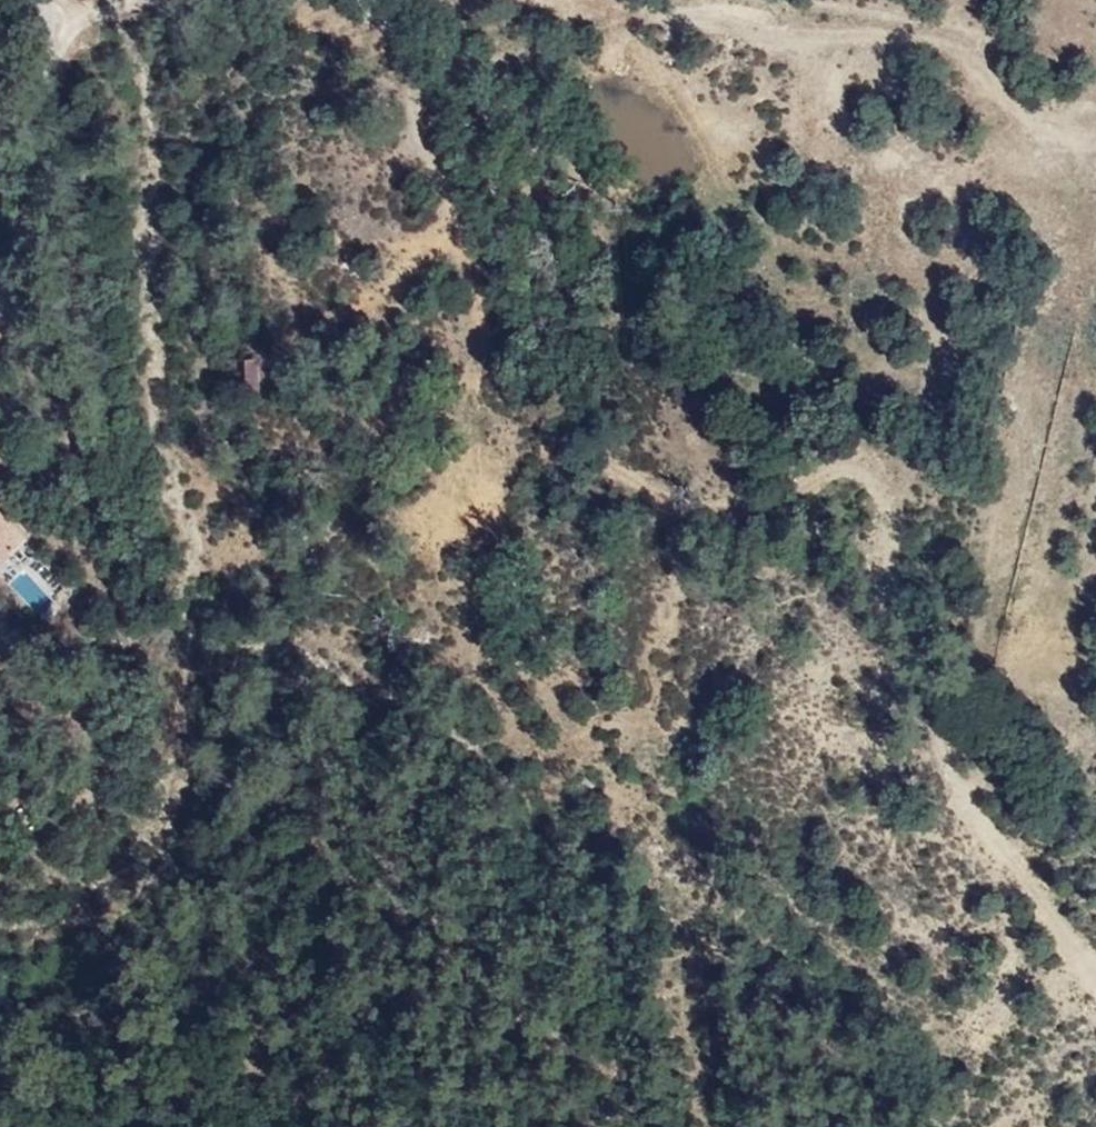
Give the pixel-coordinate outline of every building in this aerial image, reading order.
[(244,355),(246,379),(265,378),(264,354),(244,355)]
